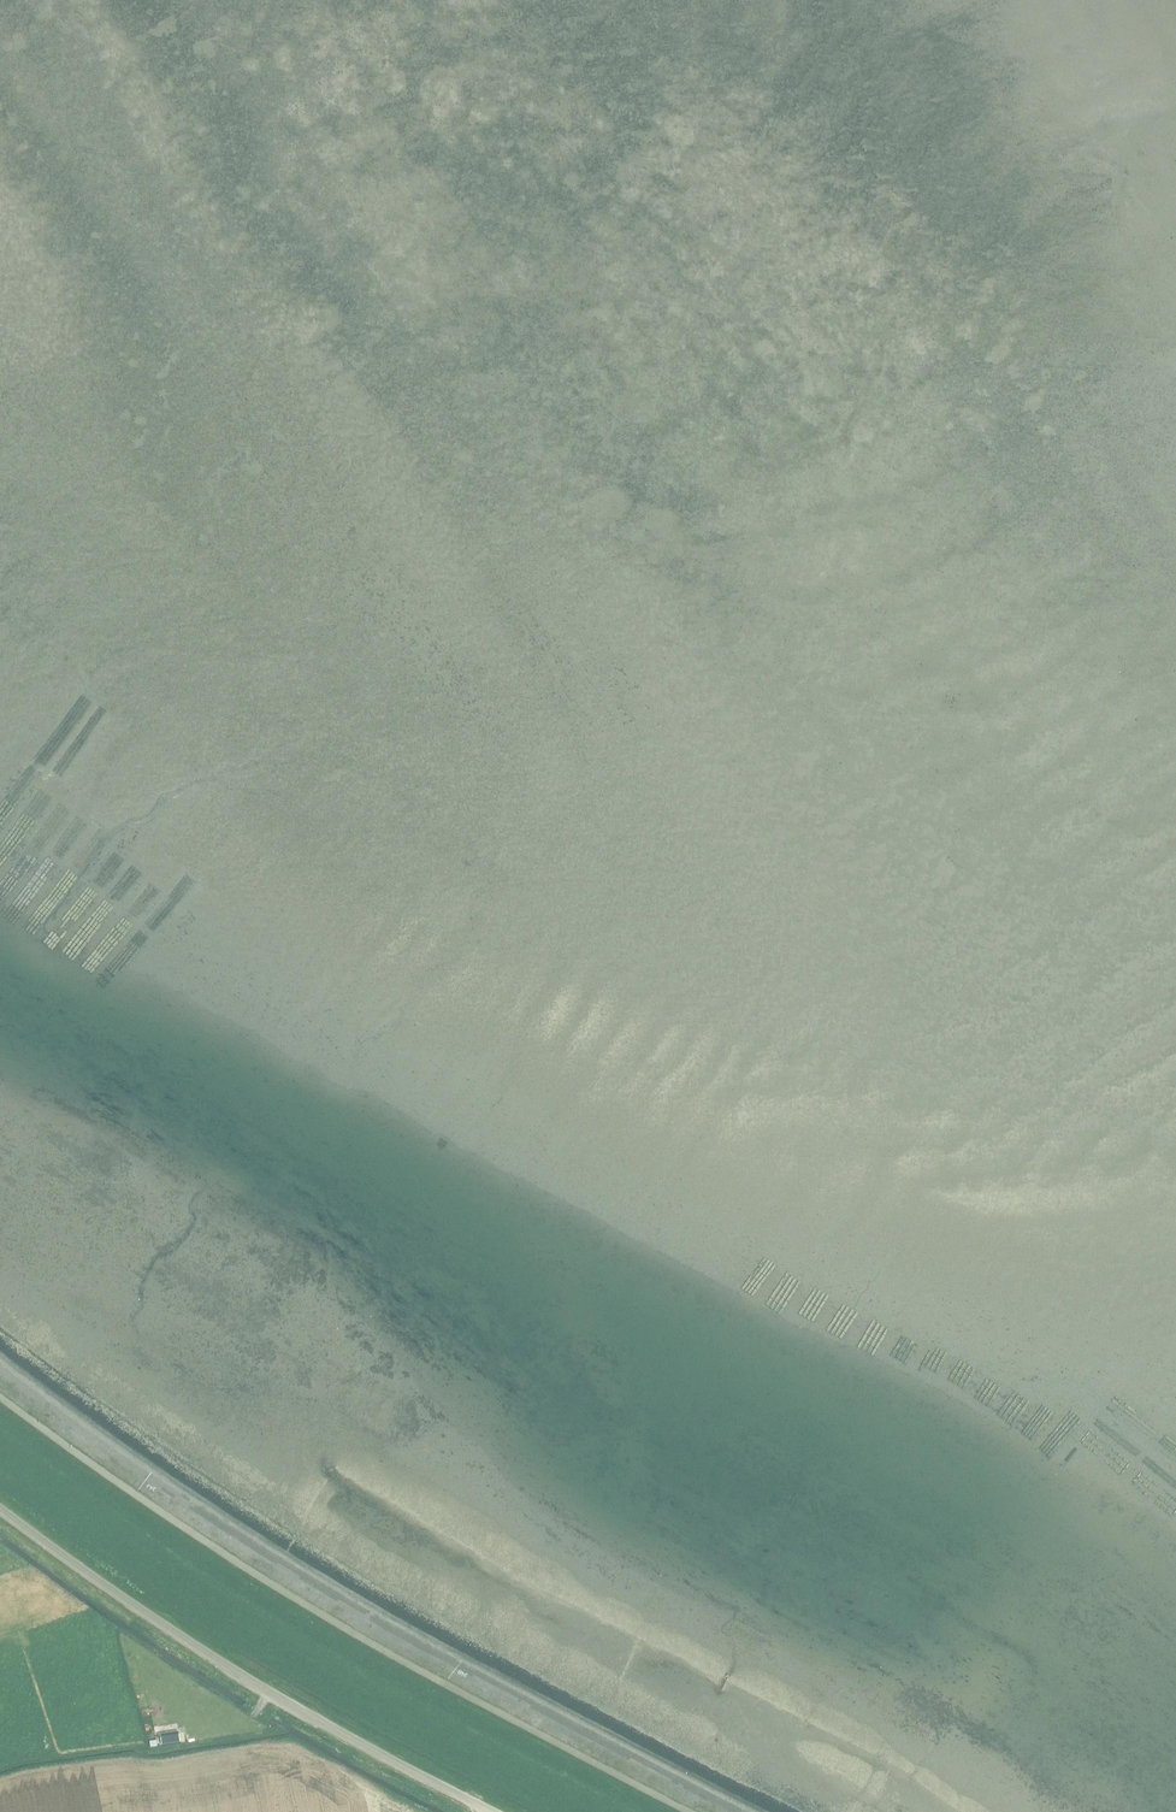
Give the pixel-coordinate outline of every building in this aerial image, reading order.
[(181,1743),(179,1733),(160,1736),(162,1747),(181,1743)]
